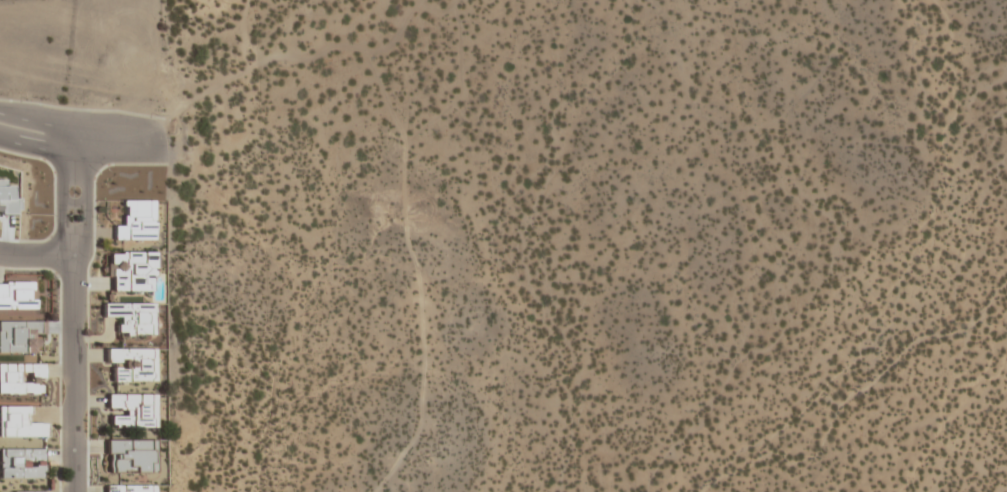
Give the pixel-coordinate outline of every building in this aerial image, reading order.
[(154,200),(124,200),(124,225),(114,225),(114,240),(154,240),(154,200)] [(155,251),(107,251),(107,292),(155,292),(155,251)] [(0,281),(0,309),(34,309),(34,281),(0,281)] [(154,303),(102,303),(102,316),(116,316),(116,336),(154,336),(154,303)] [(155,348),(105,348),(105,365),(109,365),(109,382),(155,382),(155,348)] [(43,395),(43,364),(0,364),(0,395),(43,395)] [(155,394),(105,394),(105,408),(116,408),(116,417),(107,417),(107,428),(155,428),(155,394)] [(45,437),(45,424),(30,424),(30,406),(0,406),(0,437),(45,437)] [(0,448),(0,479),(43,479),(43,448),(0,448)]
